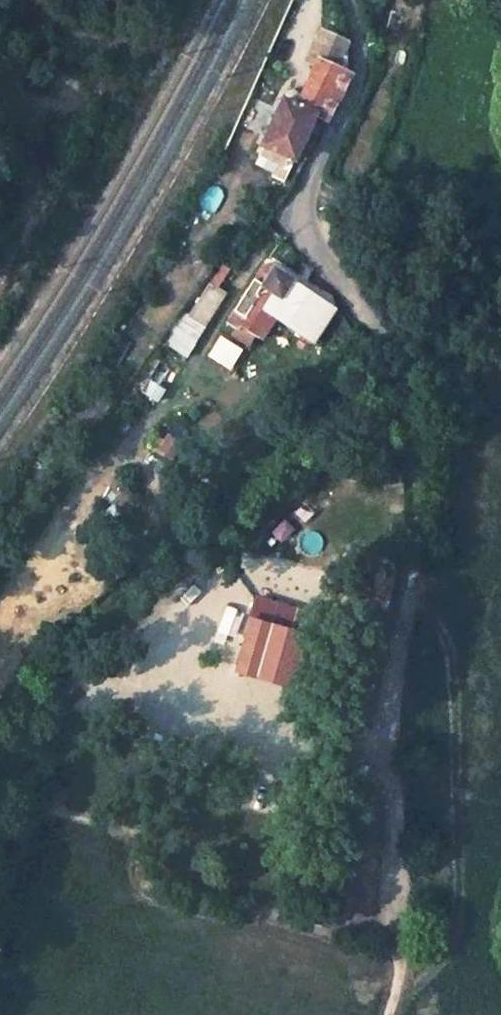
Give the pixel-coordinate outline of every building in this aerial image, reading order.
[(347,43),(319,29),(306,55),(306,56),(305,57),(305,58),(305,59),(305,60),(306,61),(306,62),(307,63),(308,63),(309,64),(312,65),(299,91),(297,90),(296,93),(290,89),(288,89),(286,91),(281,99),(279,99),(258,145),(262,147),(257,156),(282,168),(286,158),(287,159),(292,160),(313,115),(325,121),(347,79),(347,57),(341,54),(347,43)] [(282,168),(288,170),(292,160),(287,159),(282,168)] [(323,303),(264,263),(226,322),(235,328),(232,333),(250,343),(252,340),(254,337),(255,336),(267,315),(273,319),(279,323),(301,337),(323,303)] [(221,297),(207,288),(188,317),(203,326),(221,297)] [(301,337),(313,344),(335,310),(323,303),(301,337)] [(273,319),(270,325),(275,328),(279,323),(273,319)] [(167,436),(159,447),(173,457),(180,445),(167,436)] [(159,447),(156,454),(170,463),(173,457),(159,447)] [(138,500),(127,490),(117,500),(129,511),(138,500)] [(117,500),(112,505),(124,517),(129,511),(117,500)] [(297,654),(318,660),(321,652),(371,666),(379,636),(306,615),(283,610),(278,631),(302,636),(297,654)] [(278,631),(256,626),(254,634),(248,633),(246,645),(252,646),(244,676),(289,687),(297,654),(302,636),(278,631)]
